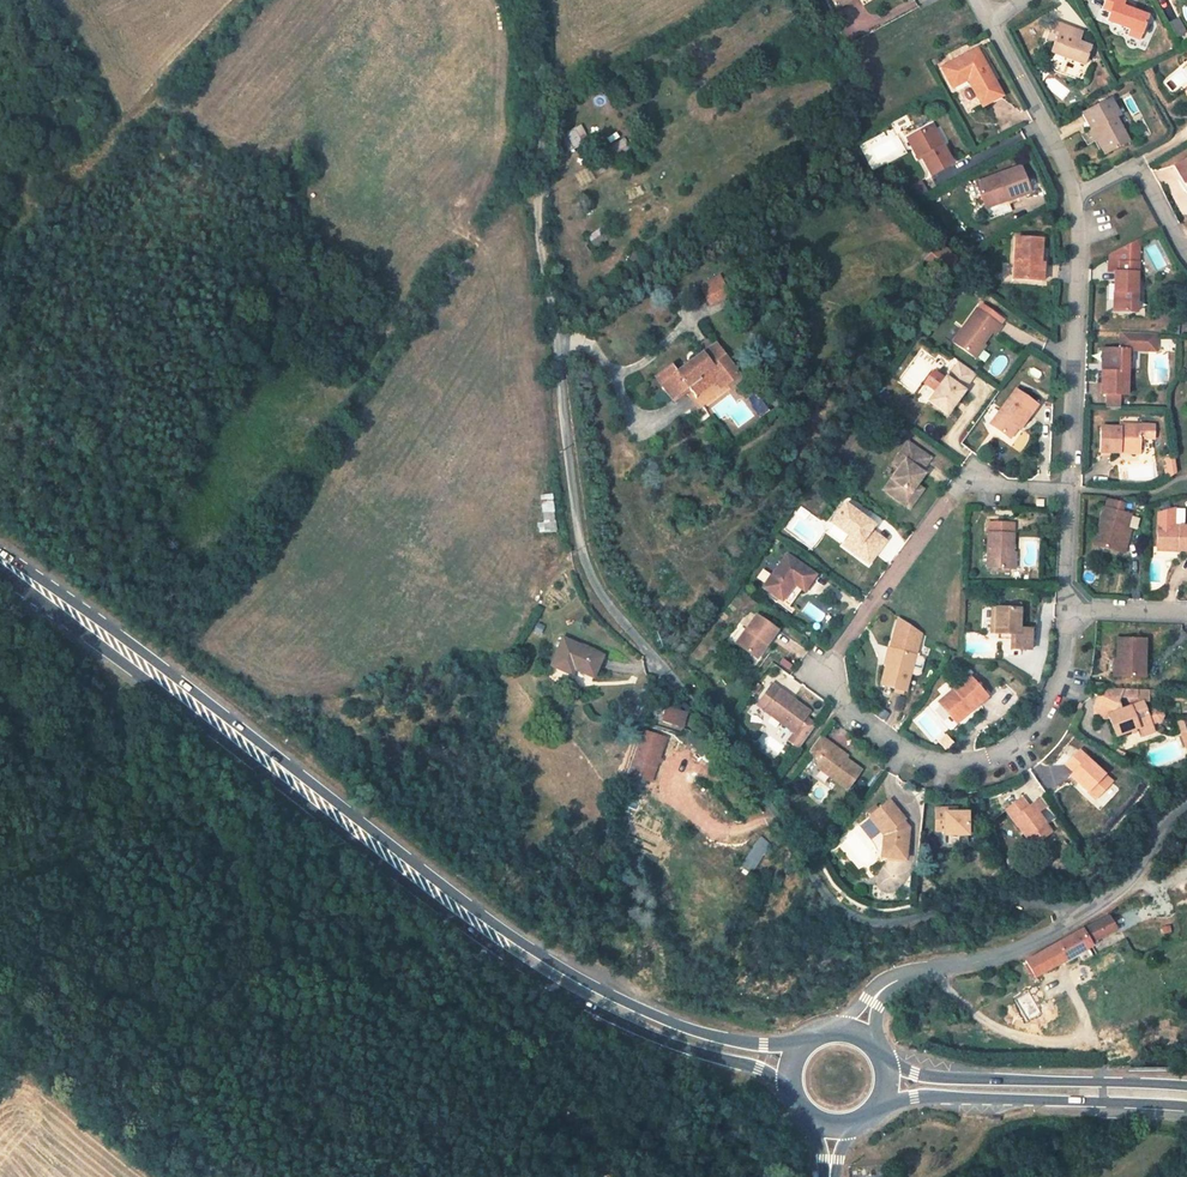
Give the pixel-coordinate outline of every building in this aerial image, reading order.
[(1124,2),(1125,0),(1105,0),(1102,9),(1110,12),(1107,21),(1129,29),(1127,35),(1140,39),(1142,33),(1148,16),(1134,11),(1123,7),(1124,2)] [(1135,6),(1124,2),(1123,7),(1134,11),(1135,6)] [(1091,47),(1079,42),(1081,35),(1068,31),(1069,28),(1052,21),(1046,38),(1054,42),(1050,52),(1085,65),(1091,47)] [(1003,96),(977,48),(941,67),(952,88),(967,79),(982,107),(1003,96)] [(939,62),(936,56),(930,60),(933,66),(939,62)] [(1120,115),(1111,97),(1081,113),(1091,131),(1095,129),(1108,153),(1129,142),(1116,117),(1120,115)] [(941,142),(932,124),(912,135),(923,156),(921,157),(931,175),(952,164),(943,146),(940,147),(938,143),(941,142)] [(589,142),(580,125),(564,132),(557,137),(565,153),(589,142)] [(1108,153),(1095,129),(1091,131),(1089,132),(1094,142),(1096,141),(1104,155),(1108,153)] [(923,156),(912,135),(907,138),(918,159),(921,157),(923,156)] [(628,149),(622,140),(608,149),(614,159),(628,149)] [(1174,165),(1184,183),(1186,181),(1186,158),(1174,165)] [(1030,193),(1020,166),(976,182),(985,208),(1008,200),(1030,193)] [(588,167),(574,176),(582,187),(595,179),(588,167)] [(932,191),(925,179),(910,188),(921,197),(932,191)] [(1008,200),(985,208),(989,219),(1012,211),(1008,200)] [(603,233),(599,228),(587,237),(595,248),(607,239),(603,233)] [(612,236),(607,230),(603,233),(607,239),(612,236)] [(1042,239),(1016,237),(1013,279),(1036,281),(1038,263),(1040,263),(1042,239)] [(1133,273),(1134,241),(1109,254),(1108,271),(1114,272),(1114,283),(1113,311),(1136,312),(1137,273),(1133,273)] [(646,254),(641,247),(628,255),(632,262),(646,254)] [(955,255),(947,247),(945,248),(954,257),(955,255)] [(993,262),(984,255),(976,264),(985,271),(993,262)] [(719,277),(701,285),(702,288),(703,289),(721,280),(719,277)] [(728,294),(721,280),(703,289),(710,303),(728,294)] [(990,318),(977,308),(952,342),(973,357),(983,343),(992,332),(995,334),(1002,326),(996,322),(990,318)] [(1000,317),(994,313),(990,318),(996,322),(1000,317)] [(1156,337),(1121,335),(1120,348),(1107,348),(1106,371),(1101,370),(1101,394),(1105,394),(1120,395),(1126,395),(1127,365),(1128,353),(1132,353),(1155,354),(1156,337)] [(986,345),(983,343),(973,357),(976,358),(986,345)] [(719,349),(715,344),(702,354),(706,359),(719,349)] [(739,375),(719,349),(706,359),(702,354),(678,372),(672,364),(656,376),(672,398),(679,393),(688,387),(690,390),(692,392),(712,377),(716,373),(719,377),(725,385),(739,375)] [(976,374),(959,362),(947,378),(946,377),(929,400),(947,414),(976,374)] [(757,375),(754,369),(747,372),(751,378),(757,375)] [(725,385),(719,377),(716,373),(712,377),(714,381),(720,388),(725,385)] [(714,381),(712,377),(692,392),(694,395),(714,381)] [(690,390),(688,387),(679,393),(682,396),(690,390)] [(1038,405),(1016,389),(989,424),(1009,438),(1017,428),(1019,429),(1038,405)] [(768,408),(755,392),(746,399),(759,415),(768,408)] [(1120,395),(1105,394),(1105,407),(1120,408),(1120,395)] [(1154,425),(1120,424),(1120,427),(1101,426),(1100,452),(1119,453),(1119,448),(1140,449),(1140,436),(1153,437),(1154,425)] [(930,459),(907,443),(897,456),(904,461),(899,468),(883,490),(909,508),(917,497),(911,492),(916,485),(924,474),(921,471),(930,459)] [(904,461),(897,456),(893,463),(899,468),(904,461)] [(1174,463),(1167,464),(1167,468),(1164,471),(1168,478),(1176,473),(1174,463)] [(923,489),(916,485),(911,492),(917,497),(923,489)] [(554,511),(552,493),(540,494),(543,512),(554,511)] [(1121,512),(1123,503),(1107,499),(1105,508),(1104,507),(1094,545),(1123,553),(1126,543),(1123,542),(1126,529),(1130,514),(1121,512)] [(856,512),(844,503),(830,523),(849,537),(848,539),(858,547),(853,553),(868,564),(885,540),(870,529),(874,524),(862,516),(856,512)] [(1157,525),(1174,526),(1174,508),(1158,513),(1157,525)] [(558,535),(554,511),(543,512),(542,512),(545,537),(557,535),(558,535)] [(1012,569),(1013,523),(989,522),(987,567),(1012,569)] [(1157,525),(1156,546),(1177,546),(1177,550),(1186,551),(1186,526),(1174,526),(1157,525)] [(858,547),(848,539),(843,545),(853,553),(858,547)] [(815,575),(787,554),(763,588),(781,601),(793,584),(800,589),(803,591),(815,575)] [(800,589),(793,584),(781,601),(782,602),(788,606),(800,589)] [(1019,608),(996,607),(995,633),(1011,634),(1011,649),(1030,650),(1031,629),(1018,628),(1019,608)] [(777,630),(757,615),(736,644),(754,657),(764,643),(767,644),(777,630)] [(905,636),(919,639),(920,634),(899,618),(893,639),(904,641),(905,636)] [(890,648),(915,654),(919,639),(905,636),(904,641),(893,639),(890,648)] [(603,656),(563,638),(551,666),(571,675),(574,669),(593,677),(603,656)] [(1144,677),(1145,639),(1118,638),(1117,676),(1144,677)] [(915,654),(890,648),(880,684),(906,691),(910,673),(915,654)] [(915,654),(910,673),(917,675),(920,673),(924,659),(922,656),(915,654)] [(986,696),(970,676),(938,703),(954,721),(969,708),(970,710),(986,696)] [(779,689),(769,681),(754,702),(792,730),(786,739),(798,748),(816,724),(806,717),(810,712),(793,699),(791,701),(778,691),(779,689)] [(761,685),(757,682),(751,691),(755,694),(761,685)] [(1132,705),(1121,709),(1119,701),(1121,696),(1130,697),(1134,697),(1135,696),(1136,696),(1136,695),(1137,689),(1104,688),(1096,704),(1095,707),(1095,713),(1108,714),(1116,736),(1138,728),(1151,723),(1160,719),(1162,715),(1160,708),(1155,706),(1146,710),(1143,701),(1132,705)] [(1149,690),(1137,689),(1136,695),(1136,696),(1135,696),(1134,697),(1130,697),(1132,705),(1143,701),(1148,702),(1148,695),(1149,690)] [(679,726),(683,711),(668,707),(664,721),(679,726)] [(1154,731),(1151,723),(1138,728),(1141,736),(1154,731)] [(666,739),(641,731),(627,774),(652,781),(666,739)] [(847,759),(834,749),(836,747),(821,735),(809,751),(817,758),(819,768),(847,789),(861,770),(847,759)] [(724,759),(705,743),(700,750),(718,766),(721,762),(724,759)] [(849,756),(836,747),(834,749),(847,759),(849,756)] [(1125,754),(1114,747),(1112,751),(1123,757),(1125,754)] [(1113,781),(1079,750),(1065,764),(1073,772),(1070,775),(1088,792),(1092,788),(1099,795),(1113,781)] [(734,773),(721,762),(718,766),(716,768),(729,779),(734,773)] [(1099,795),(1092,788),(1088,792),(1096,799),(1099,795)] [(1052,832),(1032,804),(1027,807),(1021,798),(1005,809),(1026,838),(1030,835),(1036,843),(1052,832)] [(904,819),(889,800),(869,816),(884,835),(883,844),(888,845),(887,858),(905,860),(908,836),(898,824),(902,820),(904,819)] [(956,813),(945,812),(945,808),(935,808),(934,831),(945,831),(945,834),(967,835),(967,813),(956,813)] [(908,828),(902,820),(898,824),(908,836),(908,828)] [(1036,843),(1030,835),(1026,838),(1032,846),(1036,843)] [(764,856),(772,846),(760,836),(752,847),(764,856)] [(585,865),(574,861),(572,870),(583,874),(585,865)] [(1157,898),(1153,892),(1145,899),(1142,901),(1147,907),(1150,905),(1157,898)] [(1144,910),(1141,906),(1131,914),(1135,919),(1144,910)] [(1109,917),(1096,923),(1082,930),(1025,961),(1034,977),(1076,954),(1087,948),(1090,946),(1091,945),(1089,943),(1116,930),(1109,917)] [(1092,956),(1087,948),(1076,954),(1080,963),(1092,956)]
